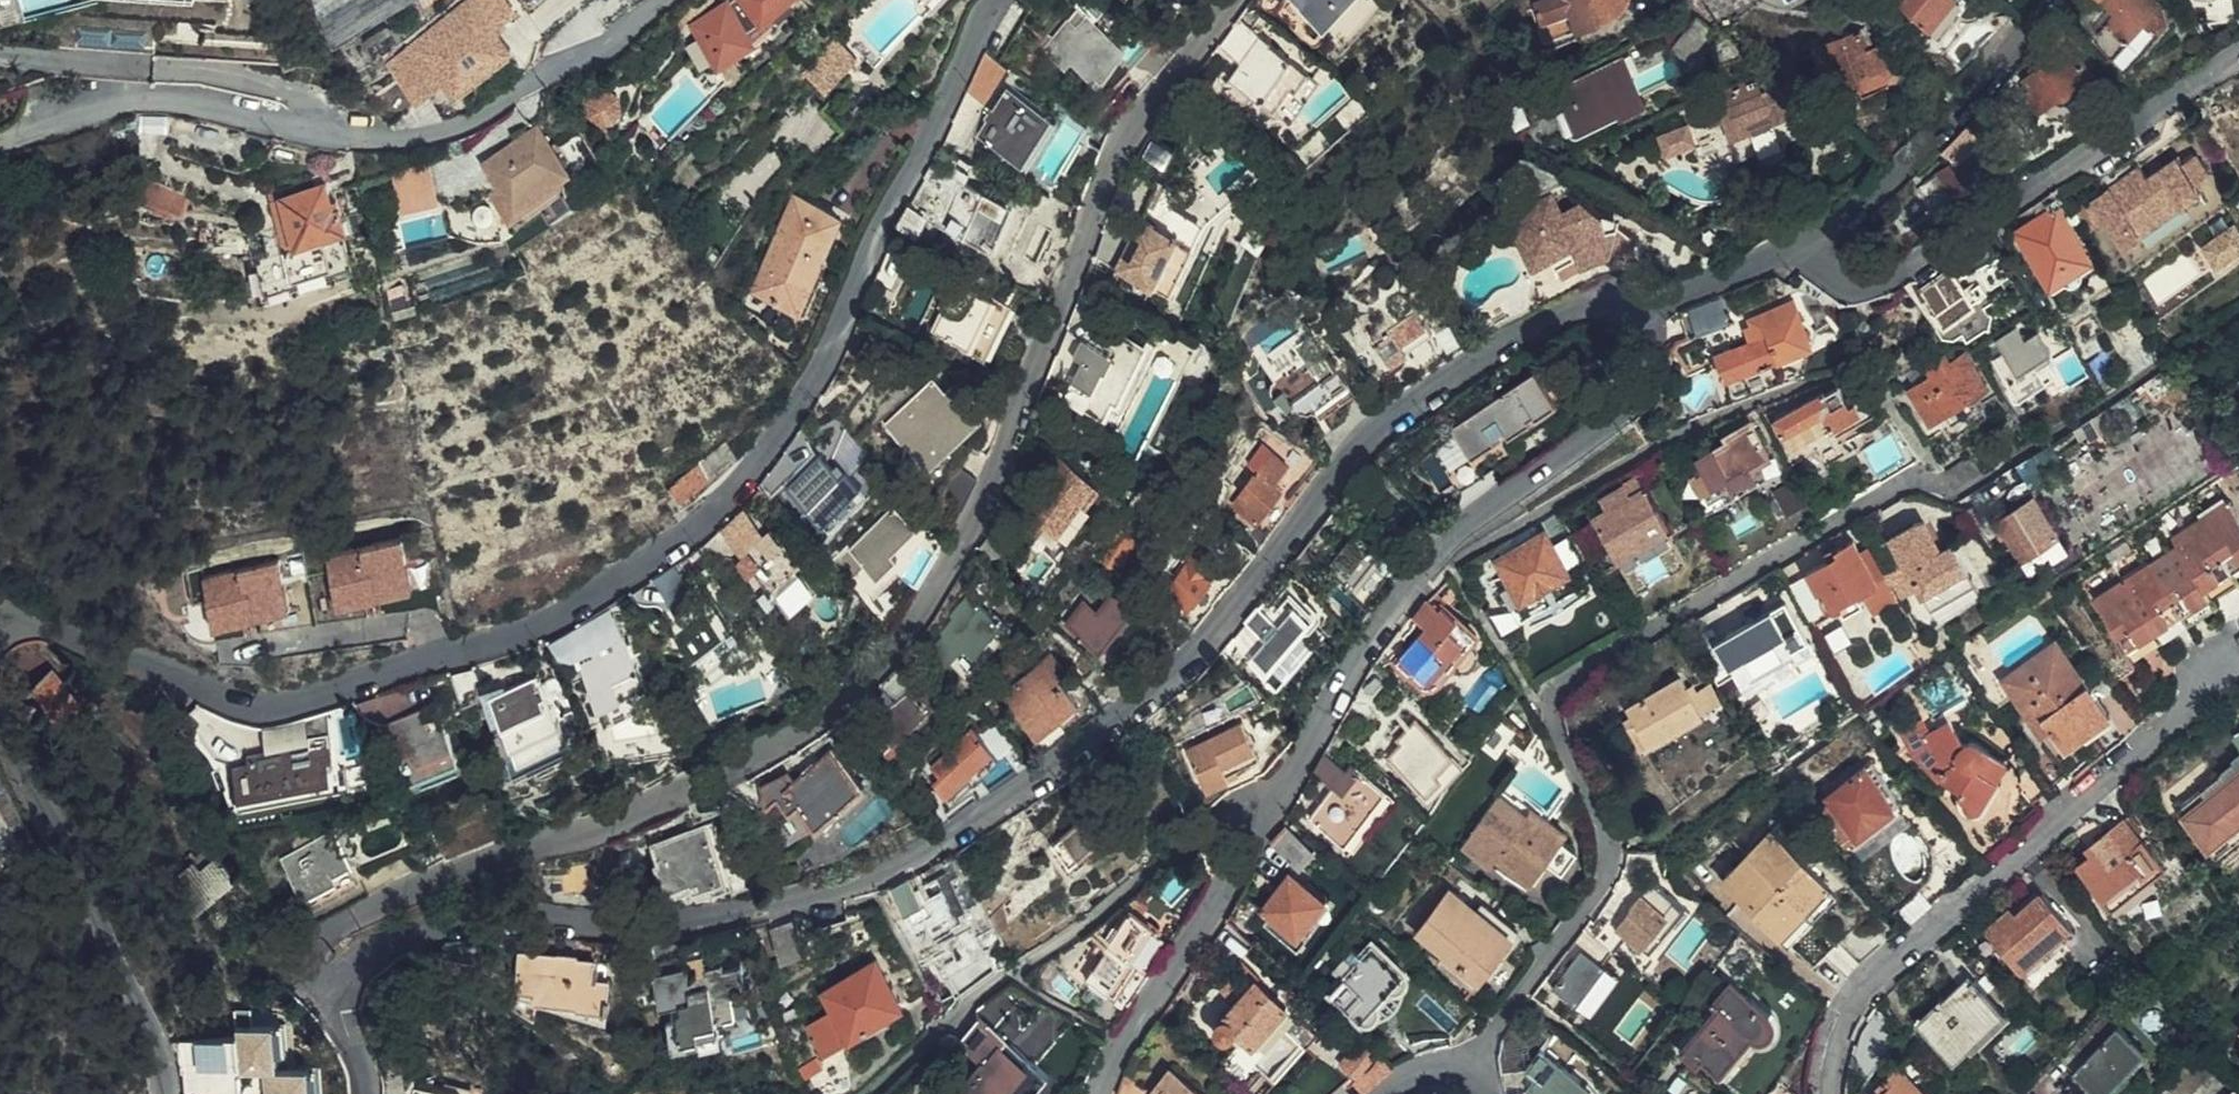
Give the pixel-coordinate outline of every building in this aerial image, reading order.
[(316,20),(340,0),(310,0),(316,20)] [(316,20),(324,43),(374,0),(340,0),(316,20)] [(324,43),(335,76),(425,0),(374,0),(324,43)] [(410,45),(470,0),(456,0),(408,42),(410,45)] [(418,56),(425,51),(459,94),(516,50),(481,6),(489,0),(470,0),(410,45),(418,56)] [(698,5),(703,11),(716,0),(703,0),(698,5)] [(759,31),(755,27),(768,18),(771,21),(784,9),(781,4),(786,0),(730,0),(706,17),(729,50),(759,31)] [(926,11),(931,15),(944,0),(925,0),(926,11)] [(1371,0),(1291,0),(1335,38),(1371,0)] [(1383,0),(1371,0),(1335,38),(1343,46),(1385,2),(1383,0)] [(1536,19),(1565,9),(1562,0),(1529,0),(1536,19)] [(1571,30),(1609,15),(1615,12),(1620,7),(1625,1),(1625,0),(1562,0),(1565,9),(1571,26),(1570,29),(1571,30)] [(1926,27),(1940,8),(1935,4),(1938,0),(1891,0),(1926,27)] [(2098,1),(2113,15),(2091,38),(2125,70),(2168,24),(2160,5),(2155,0),(2099,0),(2098,1)] [(2236,0),(2211,0),(2187,16),(2193,24),(2201,18),(2215,40),(2238,25),(2238,5),(2236,0)] [(703,11),(698,5),(681,19),(686,26),(703,11)] [(1541,42),(1571,30),(1570,29),(1571,26),(1565,9),(1536,19),(1533,20),(1541,42)] [(1251,10),(1232,36),(1245,46),(1265,21),(1251,10)] [(1686,55),(1710,27),(1695,15),(1671,42),(1686,55)] [(764,39),(759,31),(729,50),(706,17),(698,23),(726,64),(764,39)] [(1098,79),(1125,45),(1090,21),(1082,31),(1070,22),(1047,52),(1063,66),(1070,59),(1098,79)] [(1837,94),(1860,85),(1892,72),(1877,39),(1867,43),(1858,25),(1811,46),(1824,76),(1828,75),(1837,94)] [(2062,39),(2054,26),(2041,39),(2046,48),(2062,39)] [(1275,44),(1261,34),(1248,52),(1251,54),(1234,77),(1284,114),(1313,77),(1293,62),(1295,61),(1274,46),(1275,44)] [(840,41),(815,70),(824,79),(817,86),(830,100),(863,64),(840,41)] [(2076,84),(2099,68),(2081,41),(2066,51),(2063,48),(2050,57),(2046,51),(2040,52),(2034,56),(2032,61),(2037,67),(2023,76),(2025,80),(2020,83),(2038,110),(2056,97),(2076,84)] [(1009,62),(984,46),(976,63),(1000,78),(1009,62)] [(1559,108),(1570,131),(1615,110),(1617,115),(1639,105),(1636,97),(1631,87),(1616,57),(1595,67),(1596,69),(1558,86),(1566,105),(1559,108)] [(1000,78),(976,63),(972,71),(964,88),(982,99),(986,101),(972,124),(1026,157),(1053,115),(998,81),(1000,78)] [(1721,104),(1700,112),(1701,116),(1680,124),(1695,158),(1793,116),(1780,82),(1776,83),(1770,67),(1715,88),(1721,104)] [(815,70),(808,78),(817,86),(824,79),(815,70)] [(2073,91),(2076,84),(2056,97),(2064,98),(2068,96),(2073,91)] [(442,85),(391,127),(404,126),(446,120),(436,103),(449,93),(442,85)] [(625,100),(616,92),(618,87),(610,85),(605,85),(601,87),(594,91),(590,99),(590,107),(591,110),(593,114),(596,113),(605,121),(617,121),(625,112),(625,100)] [(1632,86),(1631,87),(1636,97),(1648,92),(1644,85),(1634,90),(1632,86)] [(982,99),(964,88),(960,96),(977,107),(982,99)] [(1706,91),(1694,96),(1700,112),(1721,104),(1715,88),(1706,91)] [(1981,171),(1995,162),(1983,144),(1964,118),(1937,146),(1950,150),(1956,157),(1915,184),(1928,204),(1949,190),(1947,188),(1979,169),(1981,171)] [(2033,135),(2023,119),(2003,131),(2012,148),(2033,135)] [(516,153),(510,145),(484,162),(500,185),(513,204),(536,188),(539,192),(556,181),(551,174),(565,163),(539,125),(522,136),(528,145),(516,153)] [(522,136),(510,145),(516,153),(528,145),(522,136)] [(2009,158),(2005,151),(1994,156),(2002,168),(2009,164),(2009,158)] [(393,168),(397,185),(434,176),(429,157),(393,168)] [(2088,207),(2072,216),(2087,238),(2102,227),(2120,254),(2140,239),(2139,238),(2182,206),(2183,207),(2198,195),(2191,186),(2205,176),(2192,159),(2179,168),(2173,161),(2143,183),(2134,172),(2117,185),(2110,176),(2095,187),(2102,196),(2088,207)] [(1214,174),(1226,164),(1223,160),(1211,169),(1214,174)] [(551,174),(556,181),(570,171),(565,163),(551,174)] [(272,190),(290,246),(300,242),(285,195),(330,180),(335,178),(333,170),(272,190)] [(1004,203),(1008,192),(957,171),(950,187),(941,183),(928,212),(991,238),(1000,216),(1002,217),(1007,204),(1004,203)] [(1161,172),(1154,185),(1170,195),(1178,181),(1161,172)] [(144,174),(137,193),(181,209),(188,190),(144,174)] [(440,198),(434,176),(397,185),(403,209),(440,198)] [(327,256),(353,248),(345,227),(349,225),(343,205),(340,195),(338,187),(333,189),(330,180),(285,195),(300,242),(290,246),(269,254),(272,273),(286,270),(327,256)] [(513,204),(500,185),(490,191),(511,220),(559,186),(556,181),(539,192),(536,188),(513,204)] [(1190,207),(1207,218),(1234,196),(1219,181),(1191,205),(1190,207)] [(1154,185),(1142,208),(1156,214),(1155,218),(1178,229),(1188,211),(1168,200),(1170,195),(1154,185)] [(769,267),(761,263),(753,279),(800,301),(841,210),(794,189),(782,216),(791,220),(769,267)] [(340,195),(343,205),(350,203),(347,193),(340,195)] [(1172,284),(1207,218),(1190,207),(1188,211),(1178,229),(1155,218),(1156,214),(1142,208),(1127,201),(1102,250),(1172,284)] [(1542,217),(1557,209),(1554,206),(1548,206),(1544,209),(1543,212),(1542,217)] [(1544,245),(1554,257),(1568,275),(1595,258),(1613,254),(1643,259),(1646,232),(1620,224),(1603,214),(1584,223),(1576,221),(1569,222),(1565,226),(1563,222),(1553,223),(1554,235),(1546,243),(1544,245)] [(2052,292),(2091,264),(2053,214),(2014,241),(2052,292)] [(782,216),(761,263),(769,267),(791,220),(782,216)] [(406,243),(401,221),(390,224),(395,245),(406,243)] [(2200,249),(2216,270),(2238,253),(2238,234),(2232,225),(2200,249)] [(1536,267),(1542,263),(1539,233),(1539,232),(1533,237),(1529,232),(1522,240),(1536,267)] [(1539,233),(1542,263),(1554,257),(1544,245),(1546,243),(1539,233)] [(897,240),(882,273),(888,276),(885,284),(896,289),(915,248),(897,240)] [(1541,304),(1545,302),(1546,301),(1545,295),(1519,245),(1512,248),(1519,260),(1525,272),(1539,300),(1541,304)] [(357,262),(353,248),(327,256),(286,270),(272,273),(269,254),(261,256),(272,292),(357,262)] [(1512,248),(1488,261),(1500,258),(1509,257),(1519,260),(1512,248)] [(981,271),(960,262),(953,277),(952,277),(950,283),(944,296),(941,304),(947,307),(937,329),(975,345),(981,330),(991,334),(1006,298),(975,285),(981,271)] [(1963,293),(1942,263),(1902,288),(1931,329),(1983,295),(1975,285),(1963,293)] [(2094,269),(2091,264),(2052,292),(2055,297),(2094,269)] [(1366,288),(1353,307),(1358,311),(1389,358),(1405,348),(1416,364),(1432,353),(1446,357),(1462,347),(1447,321),(1432,330),(1406,290),(1408,285),(1397,269),(1366,288)] [(950,283),(943,280),(940,287),(937,293),(944,296),(950,283)] [(1081,285),(1059,343),(1083,357),(1068,386),(1107,409),(1118,391),(1121,393),(1148,342),(1093,310),(1100,296),(1081,285)] [(1700,332),(1728,324),(1720,299),(1693,307),(1700,332)] [(1796,315),(1791,302),(1745,318),(1747,325),(1749,331),(1743,333),(1725,340),(1727,347),(1710,353),(1718,379),(1771,361),(1790,355),(1796,344),(1790,327),(1803,323),(1800,314),(1796,315)] [(1867,317),(1844,332),(1859,354),(1870,346),(1882,338),(1867,317)] [(1965,342),(1968,339),(1977,334),(1966,319),(1946,332),(1952,339),(1959,334),(1965,342)] [(2025,336),(2016,324),(1985,345),(2012,386),(2008,389),(2016,402),(2054,378),(2045,365),(2040,368),(2035,359),(2051,349),(2037,328),(2025,336)] [(1356,391),(1312,328),(1297,339),(1289,337),(1268,352),(1266,360),(1264,363),(1273,377),(1267,384),(1265,389),(1267,394),(1270,397),(1276,399),(1279,399),(1285,407),(1293,401),(1298,408),(1313,414),(1319,422),(1322,419),(1330,430),(1348,417),(1356,391)] [(1727,347),(1725,340),(1698,349),(1710,353),(1727,347)] [(1870,346),(1859,354),(1865,362),(1876,354),(1870,346)] [(1985,385),(1964,353),(1948,364),(1943,357),(1926,367),(1930,376),(1909,392),(1930,422),(1943,414),(1951,426),(1973,411),(1965,399),(1985,385)] [(1771,361),(1718,379),(1713,391),(1775,370),(1771,361)] [(2180,385),(2170,366),(2135,389),(2139,395),(2146,391),(2153,402),(2163,396),(2180,385)] [(1529,371),(1447,428),(1454,439),(1431,454),(1452,484),(1475,469),(1504,447),(1503,445),(1511,440),(1507,435),(1526,421),(1524,418),(1529,415),(1531,418),(1552,404),(1529,371)] [(962,405),(955,397),(936,377),(889,424),(905,440),(910,436),(927,457),(941,445),(945,449),(984,412),(971,398),(962,405)] [(2069,391),(2068,389),(2063,382),(2055,387),(2061,397),(2069,391)] [(2187,398),(2180,385),(2163,396),(2166,399),(2176,400),(2187,398)] [(964,389),(955,397),(962,405),(971,398),(964,389)] [(1794,454),(1835,430),(1856,418),(1861,415),(1855,406),(1849,410),(1838,392),(1827,399),(1824,396),(1775,424),(1794,454)] [(1861,415),(1856,418),(1863,429),(1868,426),(1861,415)] [(1730,446),(1700,464),(1719,496),(1751,477),(1747,471),(1768,458),(1761,446),(1767,442),(1760,433),(1756,435),(1751,427),(1727,441),(1730,446)] [(1842,440),(1849,453),(1862,446),(1856,438),(1842,440)] [(1827,466),(1849,453),(1842,440),(1840,441),(1819,453),(1827,466)] [(703,465),(710,476),(739,455),(728,441),(702,460),(703,465)] [(1255,523),(1276,494),(1263,485),(1266,479),(1268,480),(1283,459),(1269,448),(1229,505),(1255,523)] [(825,450),(820,455),(841,476),(846,471),(825,450)] [(1831,472),(1827,466),(1819,453),(1803,462),(1814,481),(1831,472)] [(1042,518),(1060,533),(1101,485),(1065,454),(1051,470),(1055,474),(1045,485),(1020,514),(1034,527),(1042,518)] [(841,476),(820,455),(788,486),(823,522),(861,486),(846,471),(841,476)] [(1954,491),(1981,474),(1971,457),(1944,474),(1954,491)] [(710,478),(710,476),(703,465),(669,488),(678,500),(710,478)] [(1790,469),(1782,473),(1787,482),(1773,491),(1778,500),(1801,487),(1790,469)] [(944,499),(962,508),(971,493),(979,480),(958,470),(944,499)] [(1055,474),(1051,470),(1040,481),(1045,485),(1055,474)] [(2016,502),(2000,477),(1978,490),(1994,516),(2016,502)] [(1263,485),(1276,494),(1280,488),(1268,480),(1266,479),(1263,485)] [(1636,481),(1622,488),(1622,489),(1629,499),(1642,491),(1636,481)] [(1592,521),(1610,552),(1643,532),(1649,542),(1655,551),(1621,571),(1636,596),(1644,609),(1655,602),(1668,595),(1679,588),(1671,575),(1686,566),(1642,491),(1629,499),(1622,489),(1599,503),(1605,513),(1592,521)] [(2213,508),(2216,513),(2223,507),(2214,493),(2153,537),(2159,546),(2213,508)] [(2036,497),(2020,507),(2053,558),(2069,548),(2036,497)] [(739,503),(715,525),(731,545),(756,524),(739,503)] [(2053,558),(2020,507),(1998,521),(2032,572),(2053,558)] [(2238,566),(2238,544),(2216,513),(2213,508),(2159,546),(2163,552),(2196,598),(2238,566)] [(1052,542),(1060,533),(1042,518),(1034,527),(1052,542)] [(756,524),(731,545),(722,553),(734,556),(765,593),(770,589),(787,608),(817,582),(768,526),(765,529),(759,521),(756,524)] [(892,570),(915,585),(930,561),(926,558),(940,536),(923,524),(892,570)] [(1923,526),(1915,528),(1890,543),(1898,557),(1919,590),(1928,605),(1971,579),(1972,579),(1952,546),(1937,555),(1933,550),(1936,549),(1923,526)] [(1495,560),(1509,584),(1520,602),(1568,573),(1543,532),(1495,560)] [(1643,532),(1610,552),(1616,562),(1649,542),(1643,532)] [(2131,562),(2137,571),(2163,552),(2159,546),(2153,537),(2146,542),(2151,549),(2131,562)] [(243,638),(239,624),(245,622),(256,620),(262,618),(265,633),(295,629),(364,618),(360,603),(365,602),(377,599),(383,598),(387,614),(417,609),(407,568),(405,562),(415,560),(411,539),(325,560),(330,579),(308,584),(306,575),(283,581),(279,563),(190,585),(196,607),(209,604),(219,643),(243,638)] [(1202,573),(1210,563),(1214,558),(1197,544),(1195,545),(1191,542),(1163,577),(1168,581),(1153,600),(1167,613),(1178,600),(1184,604),(1187,601),(1189,602),(1198,592),(1209,601),(1221,586),(1217,582),(1226,571),(1222,567),(1213,578),(1208,574),(1206,577),(1202,573)] [(1877,585),(1877,583),(1853,543),(1835,553),(1838,557),(1829,562),(1808,574),(1819,593),(1824,590),(1834,609),(1837,608),(1856,597),(1863,593),(1877,585)] [(1838,557),(1835,553),(1833,550),(1825,555),(1829,562),(1838,557)] [(2082,612),(2120,663),(2200,603),(2196,598),(2163,552),(2137,571),(2082,612)] [(1919,590),(1898,557),(1880,568),(1901,602),(1919,590)] [(669,560),(648,573),(666,600),(687,583),(669,560)] [(1215,567),(1210,563),(1202,573),(1206,577),(1208,574),(1215,567)] [(2203,606),(2238,580),(2238,566),(2196,598),(2200,603),(2203,606)] [(687,583),(666,600),(661,604),(673,620),(671,622),(699,658),(711,649),(713,652),(731,636),(723,625),(729,619),(694,577),(687,583)] [(1883,579),(1877,583),(1877,585),(1863,593),(1871,608),(1893,596),(1883,579)] [(1971,579),(1928,605),(1936,619),(1979,593),(1971,579)] [(1520,602),(1509,584),(1500,589),(1511,608),(1520,602)] [(1086,609),(1078,603),(1061,628),(1096,653),(1129,606),(1105,590),(1094,606),(1089,603),(1086,609)] [(1268,618),(1257,607),(1239,627),(1255,633),(1249,640),(1257,647),(1246,660),(1247,661),(1257,670),(1262,674),(1311,617),(1298,606),(1287,597),(1268,618)] [(1862,608),(1856,597),(1837,608),(1843,619),(1862,608)] [(383,598),(377,599),(381,615),(387,614),(383,598)] [(1302,601),(1298,606),(1311,617),(1315,612),(1302,601)] [(365,602),(360,603),(364,618),(369,617),(365,602)] [(1438,610),(1429,602),(1412,622),(1423,633),(1395,667),(1425,692),(1433,688),(1446,673),(1470,643),(1474,639),(1441,608),(1438,610)] [(2209,614),(2203,606),(2200,603),(2120,663),(2128,674),(2209,614)] [(1725,633),(1749,677),(1752,675),(1756,682),(1771,675),(1777,675),(1778,675),(1792,668),(1793,665),(1795,660),(1809,652),(1805,645),(1808,643),(1786,605),(1748,625),(1746,621),(1725,633)] [(791,636),(807,614),(795,606),(782,621),(785,630),(791,636)] [(262,618),(256,620),(260,634),(265,633),(262,618)] [(245,622),(239,624),(243,638),(248,637),(245,622)] [(579,652),(605,714),(650,696),(624,632),(579,652)] [(1927,640),(1922,643),(1934,664),(1939,660),(1927,640)] [(1475,650),(1470,643),(1446,673),(1452,675),(1458,677),(1464,676),(1474,667),(1475,663),(1475,650)] [(1814,653),(1808,643),(1805,645),(1809,652),(1795,660),(1793,665),(1814,653)] [(1934,664),(1922,643),(1916,647),(1928,668),(1934,664)] [(2020,710),(2073,668),(2056,646),(2046,648),(2006,679),(2002,687),(2020,710)] [(1957,667),(1950,655),(1940,662),(1936,665),(1943,676),(1957,667)] [(1015,710),(1046,751),(1058,743),(1086,723),(1056,683),(1065,675),(1050,657),(1001,697),(1012,712),(1015,710)] [(1247,661),(1243,665),(1253,674),(1257,670),(1247,661)] [(2053,755),(2054,756),(2108,713),(2073,668),(2020,710),(2053,755)] [(493,689),(512,740),(565,720),(554,695),(565,690),(559,676),(548,680),(545,669),(493,689)] [(59,677),(53,671),(30,693),(37,700),(59,677)] [(894,737),(940,693),(922,675),(876,712),(875,719),(894,737)] [(1752,675),(1749,677),(1755,688),(1777,675),(1771,675),(1756,682),(1752,675)] [(72,737),(96,714),(59,677),(37,700),(72,737)] [(1640,750),(1718,706),(1708,689),(1690,698),(1678,680),(1655,692),(1652,688),(1635,696),(1638,702),(1624,710),(1632,722),(1626,725),(1640,750)] [(711,715),(718,713),(709,695),(699,700),(711,715)] [(650,696),(605,714),(607,720),(652,701),(650,696)] [(208,724),(200,701),(193,703),(200,726),(208,724)] [(435,719),(444,716),(438,702),(429,706),(435,719)] [(322,706),(301,714),(302,732),(323,730),(322,706)] [(410,773),(459,754),(444,716),(435,719),(429,706),(390,721),(410,773)] [(565,720),(512,740),(517,753),(570,733),(565,720)] [(1452,789),(1468,768),(1415,721),(1398,740),(1402,743),(1390,757),(1394,761),(1390,766),(1426,798),(1441,780),(1452,789)] [(1939,721),(1925,730),(1928,736),(1943,726),(1939,721)] [(1939,782),(1942,779),(1949,769),(1928,736),(1925,730),(1919,722),(1899,736),(1911,755),(1939,782)] [(1949,769),(1942,779),(1958,795),(1953,804),(1955,813),(1958,817),(1962,820),(1969,821),(1976,820),(1981,817),(1993,796),(2000,783),(1993,778),(2005,757),(1974,741),(1970,741),(1963,746),(1948,723),(1943,726),(1928,736),(1949,769)] [(208,724),(200,726),(204,739),(200,740),(205,761),(208,761),(216,780),(227,779),(319,772),(318,751),(325,750),(323,730),(302,732),(240,736),(240,746),(224,747),(211,733),(208,724)] [(1204,793),(1224,782),(1223,777),(1250,762),(1257,758),(1239,724),(1220,734),(1200,745),(1184,753),(1204,793)] [(1196,736),(1200,745),(1220,734),(1216,726),(1196,736)] [(979,773),(990,788),(1028,763),(1035,758),(1017,741),(1000,755),(984,735),(978,739),(971,730),(933,758),(942,770),(934,777),(946,792),(970,772),(974,777),(979,773)] [(759,780),(764,801),(774,795),(784,807),(793,800),(811,822),(860,784),(828,746),(800,768),(798,766),(789,772),(782,767),(759,780)] [(319,772),(227,779),(228,789),(340,782),(338,749),(325,750),(318,751),(319,772)] [(463,763),(459,754),(410,773),(413,782),(463,763)] [(1345,771),(1322,756),(1313,770),(1311,773),(1333,787),(1309,819),(1345,847),(1386,793),(1349,765),(1345,771)] [(1224,782),(1225,784),(1244,775),(1254,770),(1250,762),(1223,777),(1224,782)] [(1843,822),(1855,838),(1898,804),(1870,765),(1839,788),(1833,782),(1821,790),(1826,797),(1816,805),(1833,829),(1843,822)] [(2033,800),(2049,787),(2036,768),(2018,782),(2033,800)] [(2204,819),(2238,859),(2238,788),(2204,819)] [(722,790),(686,805),(693,820),(727,808),(722,790)] [(1061,854),(1070,844),(1086,829),(1088,830),(1097,821),(1091,813),(1097,805),(1086,793),(1044,837),(1054,847),(1061,854)] [(1484,868),(1496,854),(1524,820),(1496,796),(1457,846),(1484,868)] [(810,826),(796,809),(770,819),(779,839),(810,826)] [(2142,829),(2126,812),(2108,828),(2085,847),(2090,853),(2077,865),(2104,898),(2141,867),(2129,853),(2142,842),(2135,834),(2142,829)] [(1530,814),(1524,820),(1539,833),(1545,826),(1530,814)] [(733,870),(712,819),(656,842),(661,856),(656,858),(657,861),(647,865),(650,872),(659,869),(663,884),(690,874),(694,883),(733,870)] [(1524,820),(1496,854),(1531,884),(1541,872),(1558,850),(1539,833),(1524,820)] [(1846,845),(1855,838),(1843,822),(1833,829),(1846,845)] [(1545,826),(1539,833),(1558,850),(1564,842),(1545,826)] [(1750,851),(1768,831),(1763,826),(1744,846),(1750,851)] [(324,889),(349,876),(324,828),(305,835),(309,843),(306,844),(324,889)] [(1285,829),(1274,840),(1272,843),(1299,867),(1311,852),(1285,829)] [(1826,887),(1768,831),(1750,851),(1718,884),(1776,939),(1777,938),(1800,914),(1825,888),(1826,887)] [(306,844),(302,836),(284,844),(289,853),(306,844)] [(274,861),(297,903),(324,889),(306,844),(289,853),(274,861)] [(1078,852),(1070,844),(1061,854),(1054,847),(1048,854),(1063,868),(1078,852)] [(1558,850),(1541,872),(1548,877),(1565,856),(1558,850)] [(192,853),(190,855),(201,871),(210,865),(206,858),(199,863),(192,853)] [(213,853),(206,858),(210,865),(218,860),(213,853)] [(201,871),(190,855),(183,859),(187,864),(174,873),(181,884),(201,871)] [(187,910),(215,891),(222,886),(232,879),(219,859),(218,860),(210,865),(201,871),(181,884),(173,890),(187,910)] [(592,881),(587,862),(563,868),(565,874),(556,877),(559,886),(572,882),(574,886),(592,881)] [(1324,900),(1288,872),(1260,908),(1297,936),(1324,900)] [(324,889),(329,900),(354,887),(349,876),(324,889)] [(906,878),(888,888),(909,921),(923,915),(929,925),(967,907),(964,902),(972,899),(959,877),(928,893),(926,890),(915,895),(906,878)] [(1833,896),(1825,888),(1800,914),(1809,922),(1833,896)] [(303,914),(329,900),(324,889),(297,903),(303,914)] [(1452,947),(1446,955),(1439,964),(1473,991),(1518,934),(1484,907),(1478,914),(1449,892),(1423,924),(1452,947)] [(2036,900),(2030,892),(1985,930),(1987,932),(1976,942),(1984,952),(1995,943),(2017,969),(2069,927),(2042,895),(2036,900)] [(1647,900),(1657,908),(1662,901),(1652,894),(1647,900)] [(1667,915),(1657,908),(1647,900),(1640,895),(1631,905),(1633,907),(1619,925),(1643,946),(1667,915)] [(1849,912),(1833,896),(1809,922),(1786,947),(1802,961),(1849,912)] [(1800,914),(1777,938),(1786,947),(1809,922),(1800,914)] [(1129,916),(1108,946),(1149,972),(1151,969),(1159,956),(1148,949),(1157,934),(1129,916)] [(803,951),(789,920),(770,928),(783,960),(803,951)] [(1417,932),(1446,955),(1452,947),(1423,924),(1417,932)] [(1607,926),(1596,939),(1608,947),(1617,934),(1607,926)] [(1596,939),(1584,929),(1574,943),(1605,966),(1615,953),(1608,947),(1596,939)] [(1238,959),(1252,944),(1238,932),(1223,947),(1238,959)] [(1404,975),(1370,943),(1325,993),(1357,1024),(1365,1025),(1369,1024),(1373,1020),(1373,1009),(1387,993),(1395,993),(1400,990),(1403,985),(1404,975)] [(1605,966),(1574,943),(1568,950),(1544,982),(1577,1006),(1606,968),(1605,966)] [(1124,983),(1136,992),(1149,972),(1108,946),(1085,979),(1114,998),(1124,983)] [(898,994),(871,949),(819,979),(829,998),(803,1013),(818,1039),(898,994)] [(576,1008),(605,1009),(605,996),(602,995),(602,977),(593,977),(593,958),(573,958),(573,954),(506,953),(505,988),(534,988),(534,1001),(576,1002),(576,1008)] [(755,1018),(737,961),(723,965),(721,959),(705,964),(707,971),(691,976),(686,963),(654,975),(663,1005),(673,1001),(676,1012),(668,1014),(677,1042),(707,1032),(710,1039),(730,1032),(729,1027),(755,1018)] [(1243,1001),(1258,985),(1261,981),(1244,966),(1226,986),(1243,1001)] [(1944,1004),(1941,1001),(1917,1023),(1952,1061),(1967,1047),(2002,1015),(1970,981),(1944,1004)] [(1251,1049),(1241,1058),(1250,1065),(1293,1016),(1258,985),(1243,1001),(1237,1008),(1220,1026),(1216,1036),(1219,1040),(1224,1044),(1235,1035),(1251,1049)] [(1771,1018),(1733,985),(1714,1007),(1719,1011),(1684,1054),(1698,1068),(1703,1062),(1721,1077),(1753,1041),(1761,1042),(1765,1041),(1771,1037),(1773,1032),(1773,1026),(1771,1018)] [(1237,1008),(1243,1001),(1226,986),(1220,992),(1237,1008)] [(1941,1001),(1933,993),(1910,1016),(1917,1023),(1941,1001)] [(2005,1013),(2002,1015),(1967,1047),(1972,1053),(2010,1019),(2005,1013)] [(1461,1044),(1475,1034),(1456,1014),(1449,1020),(1450,1022),(1446,1026),(1461,1044)] [(1293,1016),(1250,1065),(1241,1058),(1223,1078),(1241,1093),(1256,1093),(1268,1081),(1275,1087),(1319,1038),(1293,1016)] [(2070,1075),(2114,1030),(2100,1017),(2057,1063),(2070,1075)] [(979,1018),(959,1042),(983,1062),(957,1093),(1034,1093),(1049,1076),(979,1018)] [(2114,1030),(2070,1075),(2091,1093),(2108,1093),(2144,1056),(2114,1030)] [(318,1065),(285,1067),(283,1031),(208,1036),(210,1070),(213,1070),(212,1060),(226,1060),(227,1080),(264,1078),(265,1093),(320,1093),(318,1065)] [(1319,1038),(1275,1087),(1281,1091),(1323,1042),(1319,1038)] [(1061,1076),(1071,1046),(1053,1040),(1042,1069),(1061,1076)] [(1366,1091),(1392,1071),(1363,1045),(1348,1061),(1351,1064),(1344,1072),(1356,1082),(1366,1091)] [(1516,1093),(1606,1093),(1541,1054),(1516,1093)] [(1905,1074),(1916,1086),(1923,1080),(1907,1062),(1899,1068),(1905,1074)] [(1163,1089),(1169,1093),(1202,1093),(1204,1091),(1173,1067),(1151,1093),(1159,1093),(1163,1089)] [(1916,1086),(1905,1074),(1889,1089),(1883,1093),(1923,1093),(1916,1086)] [(1366,1091),(1356,1082),(1352,1086),(1361,1093),(1363,1093),(1366,1091)] [(485,1087),(464,1084),(463,1093),(484,1093),(485,1087)]
